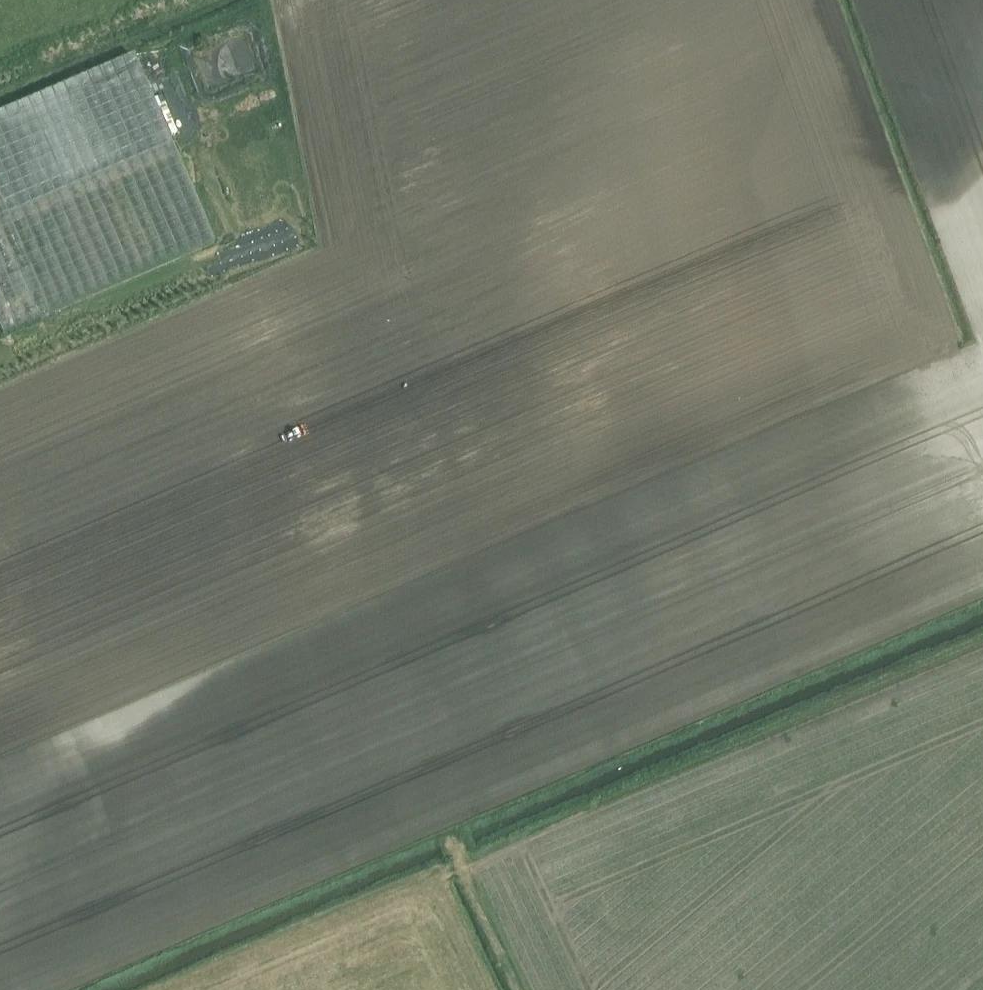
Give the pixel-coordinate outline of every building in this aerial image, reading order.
[(134,56),(0,114),(0,328),(3,335),(215,243),(134,56)]
